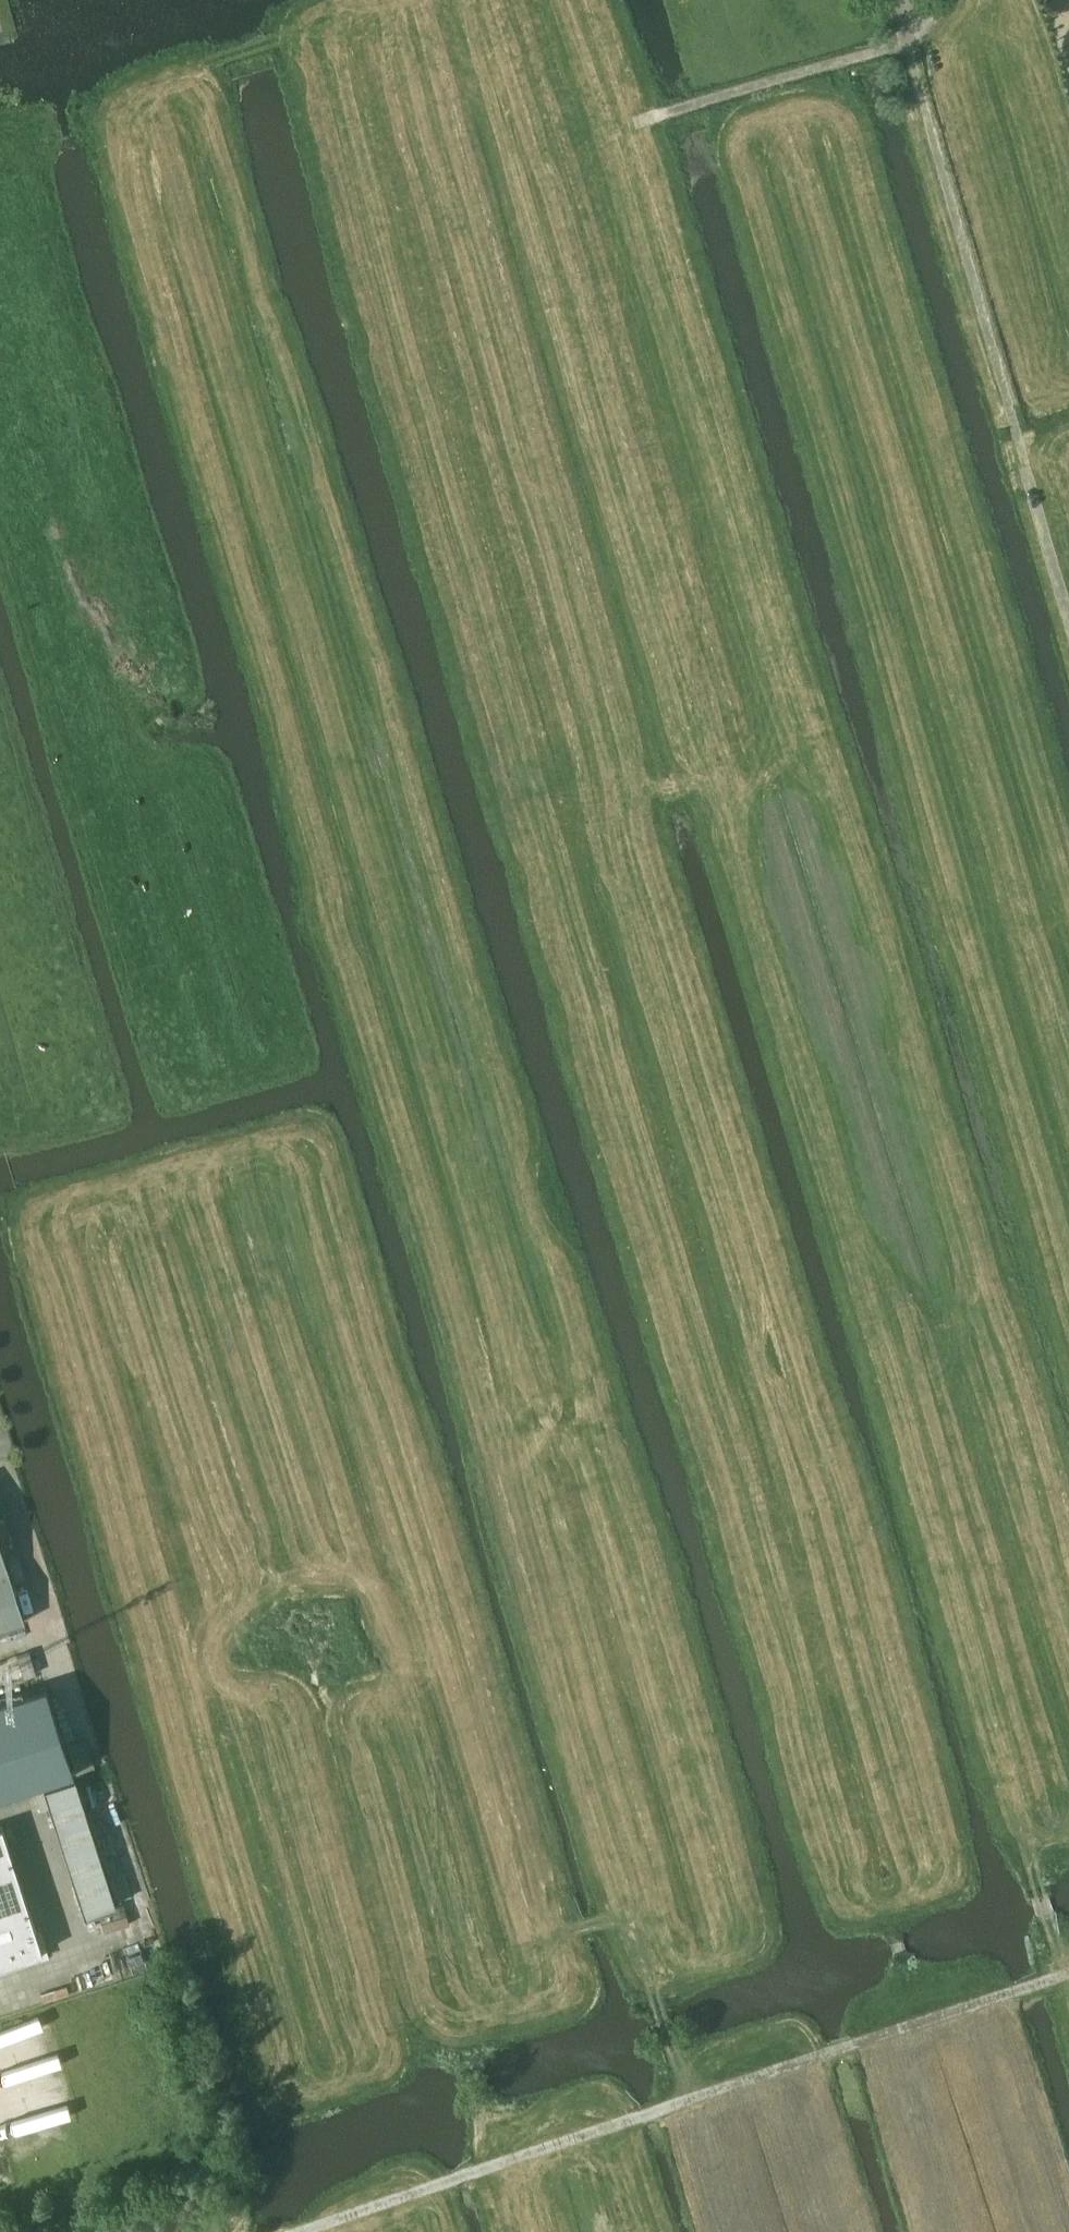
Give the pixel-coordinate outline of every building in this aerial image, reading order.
[(22,1621),(25,1620),(0,1542),(0,1628),(22,1621)] [(24,1676),(36,1673),(30,1651),(18,1655),(24,1676)] [(0,1702),(0,1795),(71,1772),(44,1687),(0,1702)] [(48,1955),(41,1935),(38,1936),(2,1825),(0,1826),(0,1965),(32,1955),(34,1960),(48,1955)]
